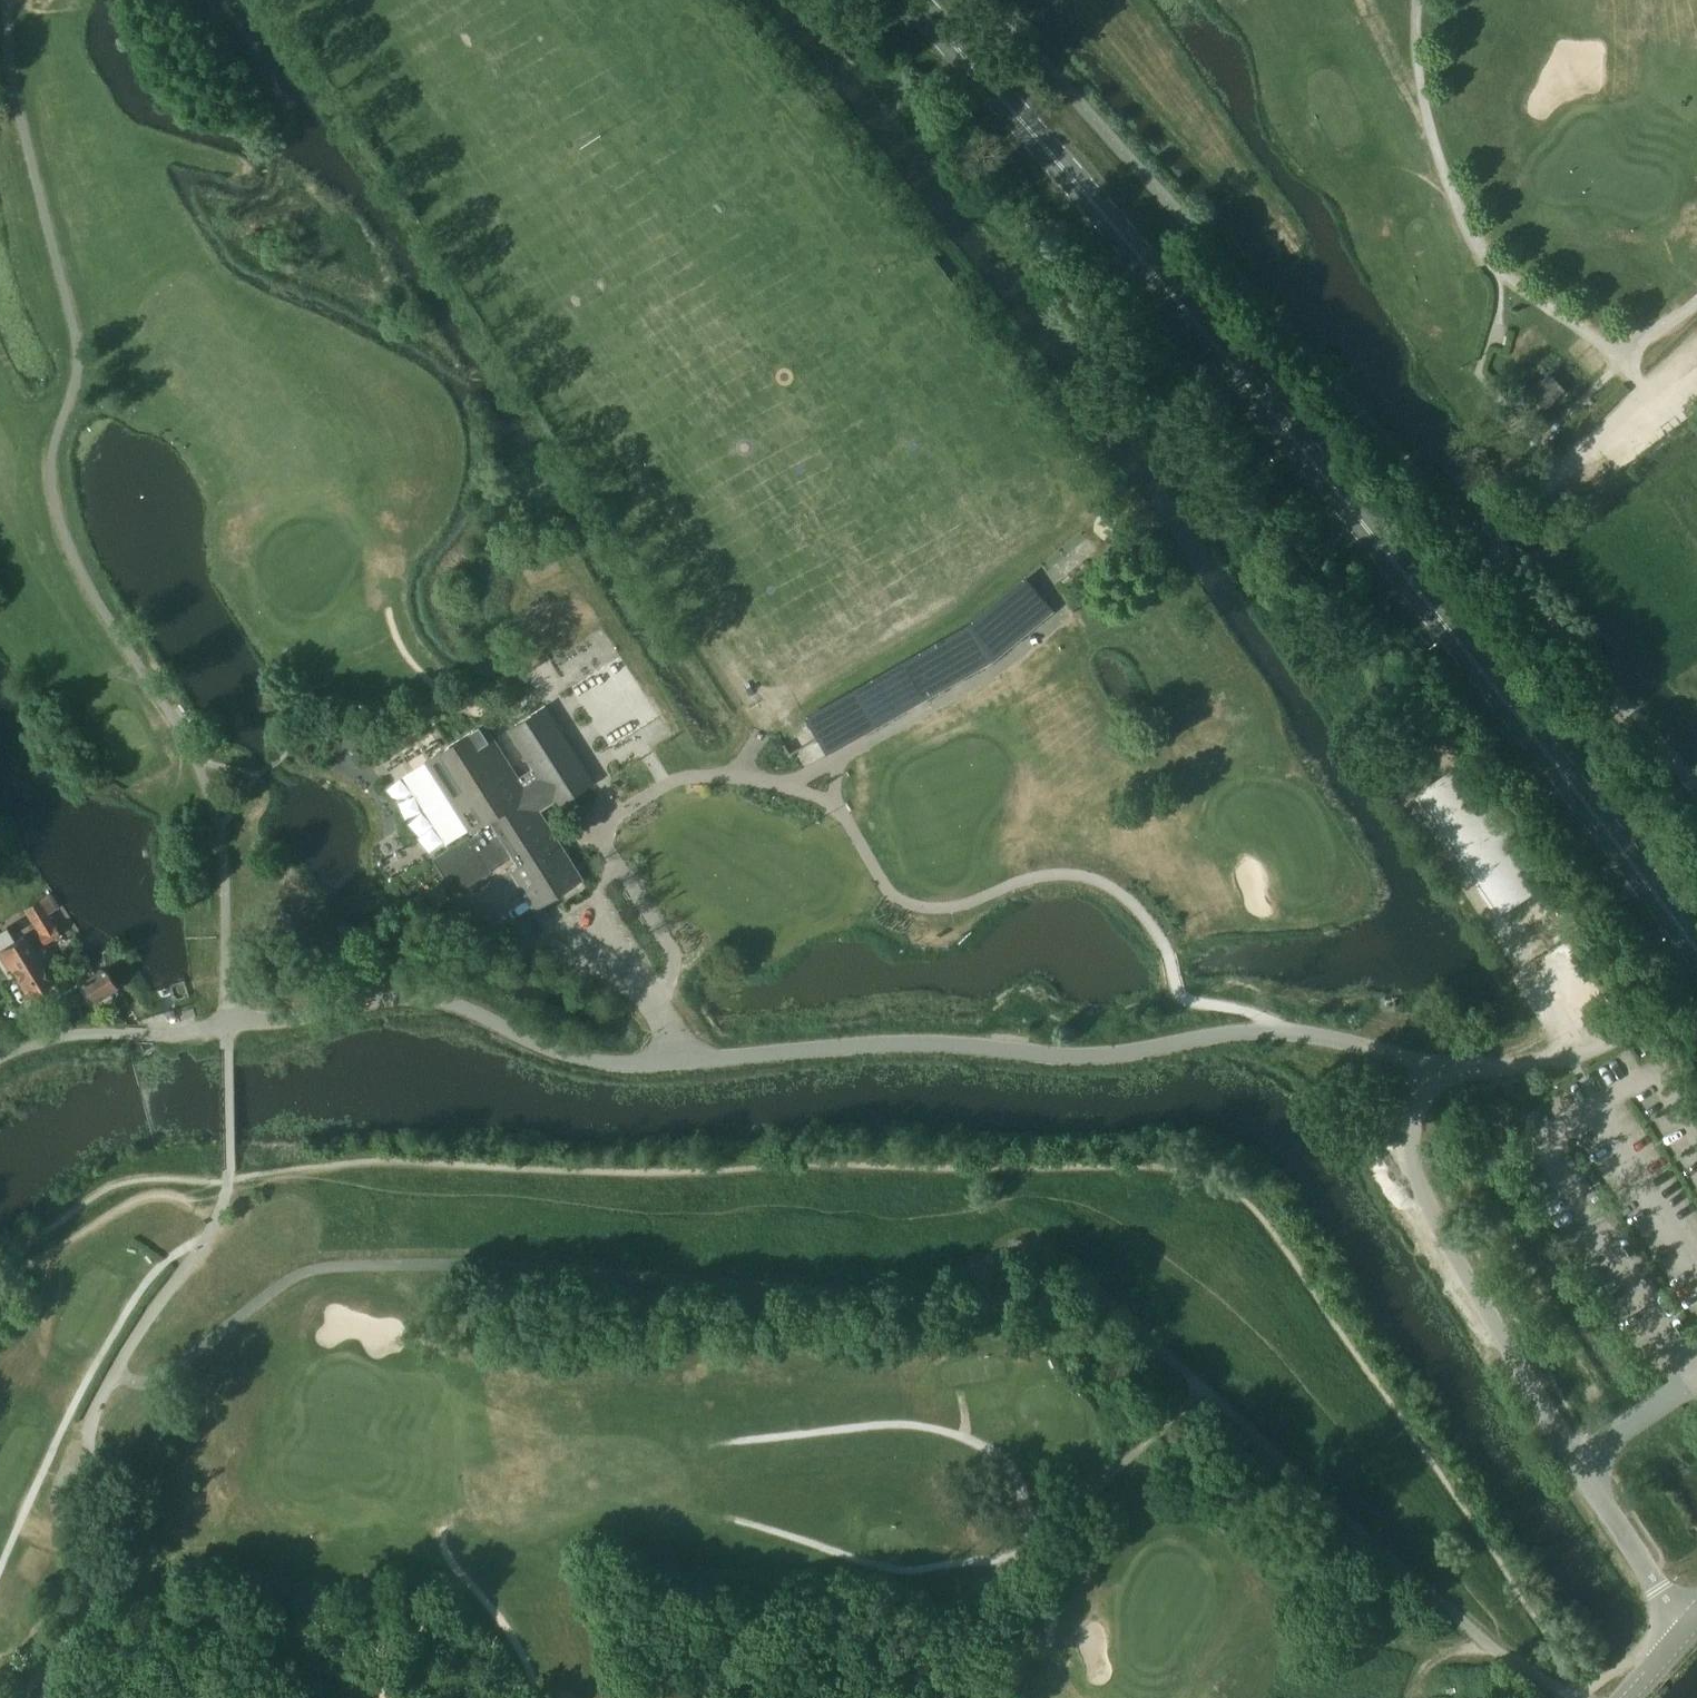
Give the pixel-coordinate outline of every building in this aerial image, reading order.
[(1532,389),(1547,406),(1554,400),(1551,397),(1560,388),(1548,375),(1532,389)] [(818,737),(817,737),(818,738),(824,735),(830,745),(857,730),(859,735),(992,660),(994,659),(1048,614),(1037,600),(1042,596),(1041,595),(1036,599),(982,644),(818,736),(818,737)] [(486,726),(429,762),(475,834),(471,837),(469,834),(433,857),(456,893),(492,870),(491,868),(513,854),(518,861),(521,859),(524,863),(512,871),(536,909),(583,880),(540,813),(556,803),(560,809),(597,786),(549,708),(512,731),(536,771),(521,781),(486,726)] [(1465,763),(1419,794),(1499,910),(1545,879),(1465,763)] [(57,907),(48,894),(25,908),(41,932),(39,933),(45,943),(60,933),(47,913),(57,907)] [(8,968),(11,966),(29,996),(52,981),(23,935),(0,949),(0,956),(8,968)] [(84,982),(96,1001),(119,987),(107,968),(84,982)] [(164,1013),(169,1025),(180,1021),(176,1008),(164,1013)]
